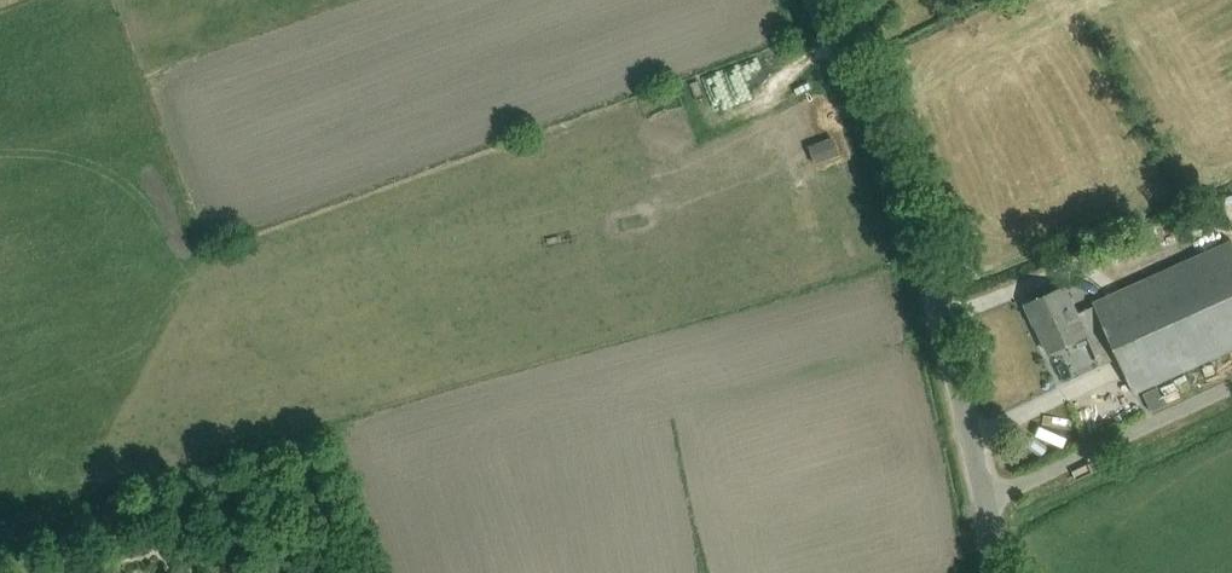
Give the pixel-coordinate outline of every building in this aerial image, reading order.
[(816,161),(842,154),(837,135),(811,142),(816,161)] [(1231,350),(1231,242),(1231,241),(1093,303),(1094,307),(1078,314),(1066,287),(1025,305),(1035,327),(1036,326),(1048,353),(1087,336),(1084,329),(1101,322),(1134,394),(1231,350)]
